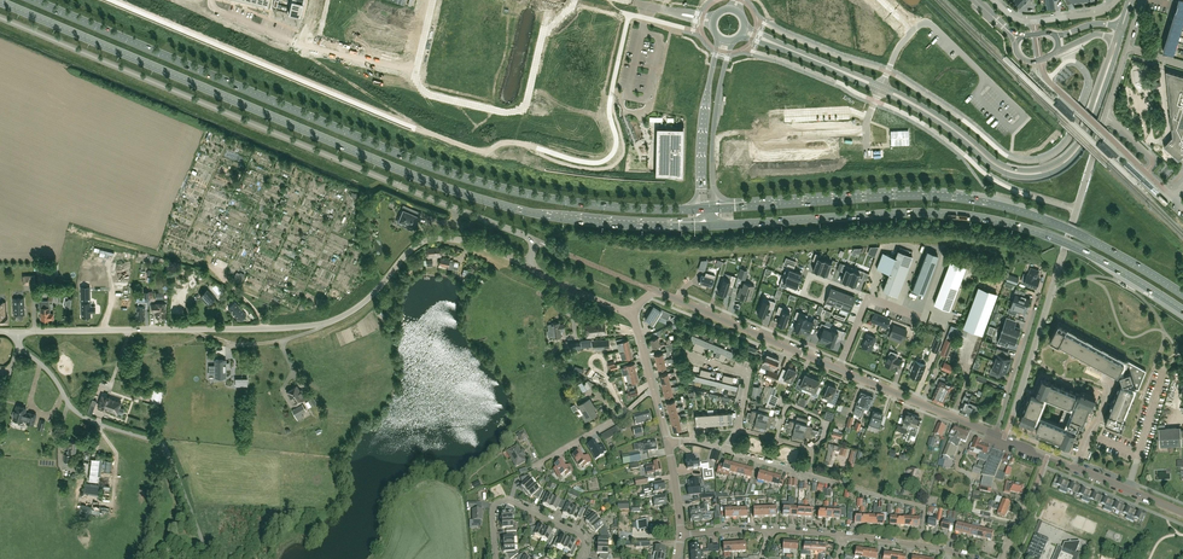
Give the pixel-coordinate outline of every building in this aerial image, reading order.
[(290,0),(292,1),(291,7),(301,9),(303,3),(290,0)] [(331,2),(330,8),(341,10),(342,5),(331,2)] [(557,21),(558,16),(564,17),(566,6),(560,4),(560,6),(557,5),(553,20),(557,21)] [(566,6),(564,17),(569,18),(572,7),(566,6)] [(291,7),(289,13),(300,15),(301,9),(291,7)] [(572,7),(569,18),(575,20),(578,8),(572,7)] [(578,8),(575,20),(581,21),(583,10),(578,8)] [(1174,15),(1182,18),(1182,11),(1176,9),(1176,10),(1174,15)] [(589,12),(589,11),(583,10),(581,21),(586,22),(589,12)] [(586,22),(586,23),(592,25),(594,13),(589,12),(586,22)] [(594,13),(592,25),(597,26),(600,15),(594,13)] [(600,15),(597,26),(603,28),(606,16),(605,16),(600,15)] [(1172,21),(1182,24),(1182,18),(1174,15),(1172,21)] [(603,28),(608,29),(606,37),(612,39),(614,30),(615,30),(617,19),(606,16),(603,28)] [(1172,21),(1170,27),(1181,30),(1182,24),(1172,21)] [(397,23),(396,29),(407,31),(408,26),(397,23)] [(553,31),(565,34),(566,28),(563,27),(559,26),(555,25),(553,31)] [(1170,30),(1169,33),(1179,36),(1181,30),(1170,27),(1170,30)] [(325,29),(323,35),(334,37),(336,32),(325,29)] [(355,30),(352,41),(358,43),(360,32),(355,30)] [(552,37),(563,40),(565,34),(553,31),(552,37)] [(1169,33),(1167,39),(1177,42),(1179,36),(1169,33)] [(371,34),(368,45),(374,46),(377,35),(371,34)] [(601,36),(600,42),(611,45),(613,39),(612,39),(601,36)] [(562,45),(563,40),(552,37),(550,43),(562,46),(562,45)] [(1167,39),(1165,45),(1176,48),(1177,42),(1167,39)] [(611,45),(600,42),(598,48),(610,50),(611,45)] [(392,45),(391,50),(402,53),(403,47),(392,45)] [(551,45),(549,53),(558,55),(561,56),(562,53),(558,53),(560,48),(551,45)] [(1176,48),(1165,45),(1163,51),(1174,54),(1176,48)] [(610,50),(598,48),(597,54),(608,56),(610,50)] [(549,53),(547,61),(556,63),(557,58),(560,59),(561,56),(558,55),(549,53)] [(609,59),(597,56),(596,62),(608,65),(609,59)] [(558,68),(555,67),(556,63),(547,61),(545,68),(557,71),(558,68)] [(595,68),(607,71),(608,65),(596,62),(595,68)] [(545,68),(544,76),(552,78),(554,73),(557,73),(557,71),(545,68)] [(593,74),(605,77),(607,71),(595,68),(593,74)] [(1166,70),(1170,115),(1169,114),(1171,127),(1172,127),(1172,136),(1164,145),(1179,159),(1182,155),(1182,76),(1166,70)] [(551,81),(542,80),(541,88),(554,89),(554,86),(551,86),(551,81)] [(550,91),(553,92),(554,89),(541,88),(541,95),(550,96),(550,91)] [(550,96),(541,95),(540,103),(549,104),(549,99),(553,99),(553,96),(550,96)] [(599,98),(588,95),(587,102),(597,104),(599,98)] [(593,117),(594,117),(597,104),(587,102),(584,115),(586,115),(593,117)] [(538,115),(537,128),(546,129),(547,122),(547,120),(541,119),(541,116),(538,115)] [(585,118),(584,123),(587,124),(586,131),(590,132),(593,117),(586,115),(585,118)] [(587,124),(584,123),(573,122),(572,133),(586,134),(586,131),(587,124)] [(656,149),(656,176),(665,176),(677,176),(682,177),(683,128),(683,124),(683,128),(657,128),(657,137),(658,137),(657,149),(656,149)] [(909,144),(908,129),(890,130),(890,135),(891,139),(891,145),(894,145),(895,145),(896,145),(909,144)] [(200,172),(196,184),(204,187),(209,175),(200,172)] [(243,184),(249,187),(252,181),(246,178),(243,184)] [(265,189),(273,193),(276,187),(268,184),(265,189)] [(1157,197),(1166,204),(1168,202),(1160,194),(1157,197)] [(402,215),(398,223),(408,227),(408,226),(412,228),(416,220),(418,220),(421,212),(403,205),(399,214),(402,215)] [(222,234),(231,237),(232,232),(224,229),(222,234)] [(441,256),(440,248),(427,249),(427,258),(433,257),(441,256)] [(882,252),(876,268),(889,273),(882,289),(897,295),(912,255),(898,250),(895,257),(882,252)] [(928,282),(927,282),(938,254),(927,250),(912,290),(923,294),(928,282)] [(815,253),(812,260),(816,261),(813,269),(820,272),(824,259),(817,257),(818,254),(815,253)] [(448,268),(457,270),(458,262),(452,261),(440,258),(438,266),(441,267),(442,265),(448,266),(448,268)] [(703,269),(707,259),(701,259),(698,268),(703,269)] [(824,259),(820,272),(827,275),(830,266),(833,268),(836,261),(832,259),(831,262),(824,259)] [(951,260),(934,303),(950,309),(966,266),(951,260)] [(787,265),(783,274),(798,280),(800,277),(801,273),(793,270),(795,265),(794,265),(788,263),(787,265)] [(843,263),(840,270),(844,272),(841,280),(848,283),(854,267),(843,263)] [(45,264),(45,272),(46,283),(52,283),(52,279),(53,279),(55,272),(55,264),(45,264)] [(854,267),(848,283),(855,285),(858,277),(862,278),(864,271),(854,267)] [(741,268),(738,276),(745,279),(747,270),(741,268)] [(1039,278),(1036,277),(1039,271),(1031,268),(1029,274),(1028,274),(1024,283),(1036,287),(1039,278)] [(701,274),(698,282),(711,286),(715,275),(706,272),(704,275),(701,274)] [(235,274),(233,279),(241,282),(243,278),(235,274)] [(783,274),(779,285),(786,288),(788,284),(796,287),(798,280),(783,274)] [(1019,277),(1013,275),(1009,274),(1008,275),(1007,280),(1017,283),(1019,277)] [(718,292),(726,294),(729,285),(732,286),(735,276),(731,275),(730,279),(723,277),(722,279),(721,279),(720,283),(721,284),(718,292)] [(749,300),(754,286),(744,282),(742,287),(740,287),(737,296),(739,297),(749,300)] [(215,299),(207,289),(204,286),(197,292),(200,295),(208,305),(215,299)] [(831,288),(825,302),(826,302),(830,303),(830,304),(831,304),(831,303),(833,304),(833,305),(834,305),(839,291),(831,288)] [(1016,293),(1013,300),(1027,305),(1030,298),(1026,297),(1026,296),(1026,297),(1024,296),(1026,291),(1016,288),(1014,293),(1016,293)] [(979,289),(965,326),(982,333),(996,295),(979,289)] [(139,305),(137,305),(138,318),(145,318),(145,307),(147,307),(147,301),(150,301),(150,298),(149,298),(149,291),(144,291),(144,298),(137,298),(137,301),(139,301),(139,305)] [(839,291),(834,305),(837,306),(838,306),(840,307),(840,308),(846,294),(839,291)] [(846,294),(840,308),(841,308),(841,307),(844,308),(843,309),(844,309),(844,308),(848,310),(849,311),(854,297),(846,294)] [(758,307),(757,311),(758,312),(757,313),(764,316),(768,307),(773,309),(775,301),(763,297),(759,308),(758,307)] [(24,298),(13,298),(13,302),(13,303),(13,310),(14,310),(14,314),(14,315),(25,315),(24,298)] [(1024,313),(1027,305),(1013,300),(1011,300),(1013,301),(1011,307),(1009,307),(1007,312),(1016,315),(1018,310),(1024,313)] [(49,313),(49,307),(49,301),(39,301),(39,308),(41,308),(41,319),(49,319),(53,319),(53,313),(49,313)] [(232,312),(239,321),(246,314),(239,306),(235,302),(228,308),(232,312)] [(929,302),(923,315),(938,321),(943,308),(929,302)] [(90,316),(90,307),(90,303),(82,303),(82,307),(82,316),(90,316)] [(165,317),(165,303),(156,303),(156,304),(152,304),(152,311),(156,311),(156,317),(165,317)] [(670,313),(653,305),(644,319),(653,325),(659,315),(668,319),(670,313)] [(779,305),(776,312),(781,314),(777,323),(784,326),(785,325),(786,325),(788,321),(787,321),(790,311),(783,309),(784,307),(779,305)] [(796,310),(794,318),(797,319),(794,328),(801,331),(801,330),(806,318),(807,315),(796,310)] [(873,311),(870,320),(882,325),(884,321),(888,323),(890,318),(873,311)] [(806,318),(801,330),(803,331),(802,332),(806,333),(807,332),(808,333),(811,325),(815,326),(817,319),(814,317),(813,320),(806,318)] [(1002,330),(1018,335),(1020,328),(1013,326),(1015,321),(1007,318),(1002,330)] [(605,333),(604,323),(604,320),(599,320),(599,324),(587,325),(587,326),(586,328),(586,329),(586,331),(587,332),(588,334),(588,336),(593,336),(593,334),(605,333)] [(560,330),(564,329),(563,324),(559,324),(559,322),(551,323),(552,332),(551,332),(551,337),(560,336),(560,330)] [(821,323),(818,330),(822,331),(819,339),(820,340),(820,341),(824,343),(824,342),(826,342),(832,327),(831,327),(821,323)] [(1128,362),(1067,329),(1058,324),(1050,339),(1059,344),(1059,343),(1105,368),(1118,375),(1119,372),(1122,374),(1120,374),(1123,383),(1125,383),(1124,385),(1121,384),(1110,413),(1109,412),(1105,421),(1121,428),(1137,388),(1139,389),(1146,370),(1128,360),(1128,362)] [(907,330),(893,325),(890,333),(904,338),(907,330)] [(826,342),(825,342),(833,345),(836,336),(840,338),(841,334),(842,330),(831,326),(831,327),(832,327),(826,342)] [(998,342),(1006,345),(1009,340),(1015,343),(1018,335),(1002,330),(998,342)] [(871,350),(876,337),(866,334),(861,346),(861,347),(871,350)] [(697,351),(702,339),(691,335),(689,339),(693,341),(695,342),(694,343),(692,349),(697,351)] [(659,342),(658,341),(660,340),(659,338),(657,338),(657,337),(650,339),(652,347),(655,346),(655,347),(664,345),(663,341),(659,342)] [(608,338),(592,340),(593,347),(609,346),(608,338)] [(616,340),(617,343),(619,351),(630,348),(628,339),(625,340),(624,338),(616,340)] [(673,346),(676,338),(675,338),(674,338),(673,343),(673,342),(665,344),(666,348),(674,346),(673,346)] [(946,338),(943,347),(950,349),(953,341),(946,338)] [(707,347),(709,342),(702,339),(697,351),(701,352),(703,347),(704,346),(707,347)] [(591,340),(580,341),(581,348),(592,347),(591,340)] [(932,350),(937,352),(941,342),(936,340),(932,350)] [(718,360),(723,348),(710,343),(708,347),(714,350),(716,351),(715,352),(713,358),(718,360)] [(674,350),(674,346),(666,348),(667,351),(665,352),(666,355),(670,354),(669,351),(674,350)] [(998,354),(995,361),(1008,365),(1011,358),(1006,357),(1008,351),(997,347),(995,353),(998,354)] [(632,357),(630,348),(619,351),(622,360),(632,357)] [(725,356),(726,355),(729,356),(731,357),(733,352),(723,348),(718,360),(723,362),(725,356)] [(664,360),(663,355),(662,352),(654,355),(656,362),(664,360)] [(760,366),(759,370),(766,373),(768,369),(773,356),(766,353),(760,366)] [(897,357),(889,354),(885,365),(892,368),(894,365),(900,367),(903,360),(896,358),(897,357)] [(766,373),(765,375),(771,377),(775,379),(777,373),(773,372),(779,359),(773,356),(768,369),(766,373)] [(216,373),(216,377),(226,376),(225,362),(222,362),(222,360),(223,360),(223,359),(215,359),(216,373)] [(666,367),(664,360),(656,362),(658,369),(666,367)] [(910,375),(920,379),(926,364),(916,360),(914,365),(913,365),(911,370),(912,370),(910,375)] [(991,367),(989,373),(999,376),(1001,371),(1006,373),(1008,365),(995,361),(993,368),(991,367)] [(951,372),(953,366),(945,362),(942,368),(951,372)] [(636,371),(634,363),(627,364),(627,365),(623,366),(624,369),(625,374),(636,371)] [(794,378),(796,374),(795,374),(796,370),(788,367),(786,372),(782,370),(778,380),(785,383),(786,380),(791,382),(793,378),(794,378)] [(703,382),(706,370),(700,369),(699,374),(699,376),(693,375),(692,380),(703,382)] [(713,385),(714,380),(709,378),(710,371),(706,370),(703,382),(713,385)] [(635,381),(638,380),(636,371),(625,374),(627,382),(626,383),(628,390),(634,389),(633,386),(636,385),(635,381)] [(669,380),(667,373),(659,375),(661,382),(669,380)] [(714,385),(725,388),(728,376),(723,374),(721,382),(719,381),(716,380),(714,385)] [(807,389),(813,376),(808,374),(808,375),(805,374),(802,380),(798,379),(795,387),(806,392),(807,389)] [(725,388),(736,391),(737,385),(734,385),(731,384),(733,377),(728,376),(725,388)] [(817,387),(820,380),(817,379),(817,378),(813,376),(807,389),(812,391),(810,394),(817,397),(820,388),(817,387)] [(938,376),(936,381),(937,383),(938,383),(936,388),(937,388),(932,399),(938,401),(946,383),(948,379),(940,376),(938,376)] [(1075,431),(1076,428),(1078,428),(1081,421),(1083,422),(1088,411),(1090,407),(1091,407),(1096,395),(1082,389),(1080,394),(1076,392),(1076,393),(1053,384),(1053,383),(1040,377),(1035,391),(1037,392),(1036,396),(1032,394),(1025,409),(1024,409),(1019,421),(1033,427),(1034,424),(1038,426),(1036,430),(1059,440),(1059,441),(1071,446),(1077,432),(1075,431)] [(221,380),(213,380),(213,389),(221,389),(221,380)] [(671,387),(669,380),(661,382),(663,389),(671,387)] [(586,391),(591,388),(587,382),(582,384),(586,391)] [(943,404),(952,385),(946,383),(938,401),(943,404)] [(834,404),(838,394),(834,392),(836,387),(828,384),(827,388),(825,387),(824,391),(825,392),(823,396),(828,398),(827,401),(834,404)] [(306,397),(302,391),(301,392),(297,385),(292,388),(300,401),(306,397)] [(672,390),(671,387),(663,389),(665,396),(673,394),(672,390)] [(300,401),(292,388),(287,392),(291,398),(290,399),(293,405),(300,401)] [(966,391),(962,401),(964,402),(960,411),(966,414),(971,403),(969,402),(972,394),(966,391)] [(858,415),(867,394),(861,392),(856,404),(856,405),(853,413),(858,415)] [(775,406),(777,400),(778,397),(770,394),(767,402),(775,406)] [(868,409),(873,397),(867,394),(858,415),(859,415),(861,411),(863,412),(865,408),(868,409)] [(117,413),(121,402),(110,398),(110,397),(106,396),(105,396),(102,395),(98,406),(117,413)] [(596,415),(593,409),(594,408),(589,399),(578,405),(584,414),(582,415),(585,421),(596,415)] [(676,407),(674,400),(666,402),(668,409),(676,407)] [(302,412),(303,412),(306,410),(302,403),(292,410),(296,416),(297,419),(304,415),(302,412)] [(973,416),(976,409),(977,410),(979,406),(971,403),(966,414),(973,416)] [(33,424),(36,414),(29,412),(29,413),(25,412),(26,408),(17,405),(15,411),(13,411),(12,416),(14,416),(13,419),(14,419),(14,420),(18,421),(18,420),(22,421),(22,420),(27,422),(26,422),(33,424)] [(774,419),(775,416),(769,414),(771,408),(759,405),(757,411),(751,410),(751,412),(748,412),(746,418),(749,418),(748,421),(754,423),(753,429),(764,432),(766,426),(772,427),(773,425),(776,425),(777,420),(774,419)] [(678,414),(677,410),(683,408),(683,406),(676,407),(668,409),(670,416),(678,414)] [(869,423),(878,427),(883,413),(873,410),(869,423)] [(651,421),(649,411),(633,415),(635,425),(651,421)] [(832,421),(834,413),(826,411),(824,419),(832,421)] [(898,424),(896,429),(900,431),(905,433),(913,414),(908,411),(903,422),(905,423),(904,426),(898,424)] [(679,421),(678,414),(670,416),(671,423),(679,421)] [(913,414),(905,433),(908,434),(906,439),(909,440),(911,436),(912,434),(916,436),(919,425),(916,424),(919,416),(913,414)] [(812,429),(813,426),(807,424),(808,418),(797,415),(795,421),(789,420),(788,423),(786,422),(784,428),(787,428),(786,431),(792,433),(791,439),(802,442),(804,436),(810,438),(810,435),(818,437),(819,434),(818,434),(819,431),(815,430),(812,429)] [(681,429),(679,421),(671,423),(673,431),(681,429)] [(870,440),(875,426),(870,424),(865,437),(869,438),(867,445),(871,446),(873,441),(870,440)] [(942,438),(946,427),(939,424),(934,434),(942,438)] [(643,437),(641,428),(641,426),(632,429),(635,439),(643,437)] [(958,441),(963,429),(954,426),(949,437),(951,437),(958,441)] [(606,441),(619,433),(615,427),(601,436),(604,442),(606,441)] [(1181,429),(1181,427),(1165,428),(1159,428),(1160,446),(1182,445),(1181,441),(1182,441),(1182,429),(1181,429)] [(966,441),(970,432),(963,429),(958,441),(960,442),(961,442),(962,441),(966,442),(966,441)] [(527,438),(524,432),(517,436),(520,441),(527,438)] [(960,442),(958,441),(951,437),(949,441),(948,443),(958,447),(960,442)] [(936,440),(936,439),(930,438),(928,446),(934,448),(936,440)] [(994,478),(1002,461),(987,454),(990,447),(982,444),(983,442),(975,439),(973,445),(971,444),(968,451),(974,453),(975,450),(980,452),(977,459),(987,463),(980,461),(978,466),(984,468),(982,476),(994,478)] [(75,455),(77,441),(70,440),(65,440),(64,446),(69,447),(68,450),(67,450),(67,453),(69,453),(69,454),(65,454),(64,461),(70,462),(71,455),(75,455)] [(657,450),(655,441),(655,440),(642,442),(642,443),(638,444),(638,448),(643,447),(644,452),(657,450)] [(606,452),(602,446),(597,448),(593,442),(587,446),(593,456),(595,459),(599,456),(606,452)] [(824,463),(832,465),(836,452),(838,452),(839,446),(829,443),(827,448),(828,449),(824,463)] [(953,460),(958,448),(958,447),(948,443),(943,456),(953,460)] [(847,447),(841,446),(839,454),(845,455),(847,447)] [(522,450),(519,452),(517,447),(507,452),(516,467),(525,462),(523,458),(526,456),(522,450)] [(592,462),(588,455),(583,459),(579,452),(572,456),(578,467),(582,464),(584,467),(592,462)] [(639,452),(628,454),(629,455),(621,456),(622,460),(623,464),(630,463),(641,461),(639,452)] [(96,456),(96,459),(91,459),(88,480),(97,481),(97,476),(101,477),(103,457),(96,456)] [(699,468),(699,469),(702,469),(703,471),(709,470),(708,464),(701,465),(701,463),(699,464),(698,462),(695,463),(694,456),(686,457),(687,469),(699,468)] [(573,472),(569,465),(565,468),(561,461),(554,465),(560,476),(565,473),(566,476),(573,472)] [(661,472),(659,462),(649,464),(647,463),(642,464),(643,466),(645,466),(647,475),(654,473),(655,478),(659,477),(658,473),(661,472)] [(728,477),(729,473),(732,464),(724,462),(723,466),(719,465),(716,474),(725,476),(728,477)] [(736,475),(739,466),(732,464),(729,473),(736,475)] [(975,465),(972,472),(981,476),(984,468),(975,465)] [(744,477),(746,468),(739,466),(736,475),(744,477)] [(749,496),(753,485),(752,485),(754,480),(751,479),(753,470),(746,468),(744,477),(750,479),(745,496),(749,496)] [(713,469),(709,470),(703,471),(702,471),(703,481),(714,480),(713,469)] [(917,484),(921,472),(911,469),(910,469),(909,469),(908,469),(908,470),(907,470),(907,471),(907,472),(907,473),(907,474),(908,474),(908,475),(909,475),(908,481),(917,484)] [(757,481),(764,483),(766,474),(759,472),(757,481)] [(771,484),(773,476),(766,474),(764,483),(771,484)] [(534,485),(529,480),(530,479),(529,475),(520,479),(523,485),(521,486),(521,487),(520,487),(522,489),(522,490),(523,491),(525,493),(534,485)] [(780,479),(781,478),(773,476),(771,484),(782,487),(784,480),(780,479)] [(1063,492),(1067,482),(1056,477),(1053,484),(1060,487),(1059,491),(1060,491),(1063,492)] [(647,485),(647,479),(646,478),(635,480),(636,487),(647,485)] [(687,486),(688,496),(701,494),(700,489),(702,489),(701,480),(689,481),(690,486),(687,486)] [(1007,482),(1005,493),(1009,494),(1010,491),(1022,494),(1024,485),(1023,485),(1007,482)] [(1075,494),(1078,487),(1067,482),(1063,492),(1067,494),(1068,491),(1075,494)] [(654,497),(653,493),(664,491),(663,483),(651,485),(652,486),(643,488),(644,495),(639,495),(640,499),(650,497),(653,497),(654,497)] [(490,489),(494,499),(503,496),(499,485),(490,489)] [(539,499),(543,491),(539,489),(539,490),(534,485),(525,493),(527,495),(528,496),(529,497),(530,498),(531,498),(533,496),(539,499)] [(1090,491),(1078,487),(1075,494),(1082,497),(1081,500),(1085,502),(1090,491)] [(1101,496),(1090,491),(1085,502),(1089,504),(1091,500),(1098,503),(1101,496)] [(549,508),(554,498),(548,495),(548,494),(545,492),(541,500),(544,502),(543,505),(549,508)] [(667,505),(665,495),(654,497),(653,497),(654,507),(667,505)] [(1112,501),(1101,496),(1098,503),(1105,506),(1103,510),(1107,511),(1112,501)] [(561,509),(564,501),(561,500),(560,501),(554,498),(549,508),(556,511),(558,508),(561,509)] [(569,517),(574,508),(567,505),(569,502),(565,500),(564,501),(561,509),(564,511),(562,514),(569,517)] [(732,503),(732,500),(728,500),(728,503),(729,503),(730,509),(724,510),(725,519),(733,518),(732,509),(732,503)] [(1008,511),(1010,504),(1001,500),(1000,504),(998,503),(997,506),(995,506),(1008,511)] [(1123,505),(1112,501),(1107,511),(1111,513),(1113,510),(1120,513),(1123,505)] [(825,518),(826,502),(824,502),(824,507),(823,507),(823,510),(818,510),(817,518),(825,518)] [(481,525),(481,521),(482,520),(482,510),(475,510),(475,508),(476,508),(476,503),(469,503),(469,508),(472,508),(473,525),(481,525)] [(875,525),(876,503),(873,503),(873,516),(869,516),(868,524),(875,525)] [(707,513),(706,505),(701,506),(701,507),(689,509),(690,515),(702,514),(707,513)] [(1134,510),(1123,505),(1120,513),(1127,516),(1126,519),(1130,521),(1134,510)] [(513,521),(512,513),(514,510),(506,506),(503,514),(501,514),(500,514),(500,516),(500,518),(500,519),(500,520),(500,522),(513,521)] [(804,517),(804,509),(805,509),(805,506),(803,506),(801,506),(801,508),(797,508),(796,516),(804,517)] [(1005,518),(1008,511),(995,506),(994,509),(999,511),(997,515),(1005,518)] [(581,519),(585,510),(581,508),(580,511),(574,508),(569,517),(576,521),(577,517),(581,519)] [(599,520),(594,515),(595,513),(591,511),(592,510),(588,509),(584,517),(588,519),(588,520),(586,522),(585,523),(586,525),(587,526),(588,528),(589,528),(599,520)] [(812,509),(805,509),(804,509),(804,517),(811,517),(812,509)] [(930,517),(928,526),(935,528),(937,521),(940,522),(942,510),(939,509),(938,516),(934,515),(934,518),(930,517)] [(1145,515),(1134,510),(1130,521),(1134,522),(1135,519),(1142,522),(1145,515)] [(949,531),(951,524),(950,524),(952,519),(955,520),(956,513),(953,512),(951,519),(948,519),(947,523),(943,522),(941,529),(949,531)] [(703,520),(704,520),(711,519),(710,513),(707,513),(702,514),(690,515),(691,522),(703,520)] [(606,528),(605,525),(604,525),(599,520),(589,528),(591,530),(592,531),(593,532),(595,533),(596,533),(598,530),(598,531),(600,535),(608,532),(609,532),(607,528),(606,528)] [(670,532),(669,523),(649,526),(649,520),(632,522),(634,532),(650,530),(650,531),(656,530),(656,534),(670,532)] [(513,527),(513,521),(500,522),(500,524),(500,525),(501,526),(501,527),(501,529),(502,528),(502,529),(506,528),(506,532),(516,531),(516,527),(513,527)] [(541,538),(546,527),(544,526),(543,525),(542,525),(539,524),(539,525),(538,527),(530,527),(531,537),(535,536),(535,535),(541,538)] [(962,534),(964,525),(957,524),(955,532),(962,534)] [(970,536),(972,527),(964,525),(962,534),(970,536)] [(1026,554),(1038,558),(1040,558),(1049,539),(1037,534),(1040,527),(1037,526),(1034,533),(1035,533),(1026,554)] [(552,532),(553,531),(550,529),(549,528),(546,527),(541,538),(547,541),(547,543),(550,544),(554,536),(551,535),(552,532)] [(977,538),(979,529),(972,527),(970,536),(977,538)] [(984,539),(986,530),(979,529),(977,538),(984,539)] [(992,541),(994,532),(986,530),(984,539),(990,541),(992,541)] [(608,547),(609,540),(610,539),(608,532),(600,535),(601,538),(601,539),(598,539),(597,539),(596,542),(596,543),(596,545),(596,547),(608,547)] [(514,545),(514,537),(517,537),(516,533),(506,534),(507,538),(503,538),(502,538),(502,541),(502,542),(502,543),(502,544),(502,546),(514,545)] [(564,549),(569,538),(567,537),(566,536),(564,536),(563,535),(562,535),(562,536),(560,539),(557,538),(553,546),(557,547),(557,546),(564,549)] [(577,547),(573,546),(575,542),(575,541),(573,540),(572,539),(571,539),(569,538),(564,549),(570,552),(569,555),(572,556),(577,547)] [(797,551),(797,543),(790,542),(789,550),(797,551)] [(1084,557),(1075,553),(1079,545),(1078,545),(1074,544),(1070,542),(1069,544),(1068,546),(1065,544),(1063,548),(1058,546),(1053,558),(1083,558),(1084,557)] [(739,553),(738,543),(730,544),(731,553),(739,553)] [(746,552),(745,543),(738,543),(739,553),(746,552)] [(801,547),(801,555),(806,556),(810,556),(810,552),(811,544),(804,543),(803,547),(801,547)] [(731,553),(730,544),(723,544),(724,554),(731,553)] [(818,544),(817,554),(821,554),(821,552),(825,553),(825,545),(818,544)] [(516,551),(515,552),(514,545),(502,546),(502,548),(502,549),(502,550),(503,552),(503,553),(504,552),(504,553),(506,553),(510,558),(511,558),(518,554),(516,551)] [(700,551),(700,546),(695,546),(695,545),(691,545),(691,547),(690,547),(691,555),(701,554),(703,554),(703,553),(708,553),(708,550),(700,551)] [(664,555),(666,548),(656,546),(654,553),(657,554),(664,555)] [(612,558),(611,556),(608,554),(608,547),(596,547),(596,549),(596,550),(596,551),(596,554),(597,554),(599,554),(599,555),(600,555),(599,558),(600,558),(612,558)] [(863,550),(855,549),(854,557),(859,557),(858,558),(862,558),(863,550)] [(869,558),(870,551),(863,550),(862,558),(869,558)] [(877,552),(870,551),(869,558),(870,558),(876,558),(877,552)]
